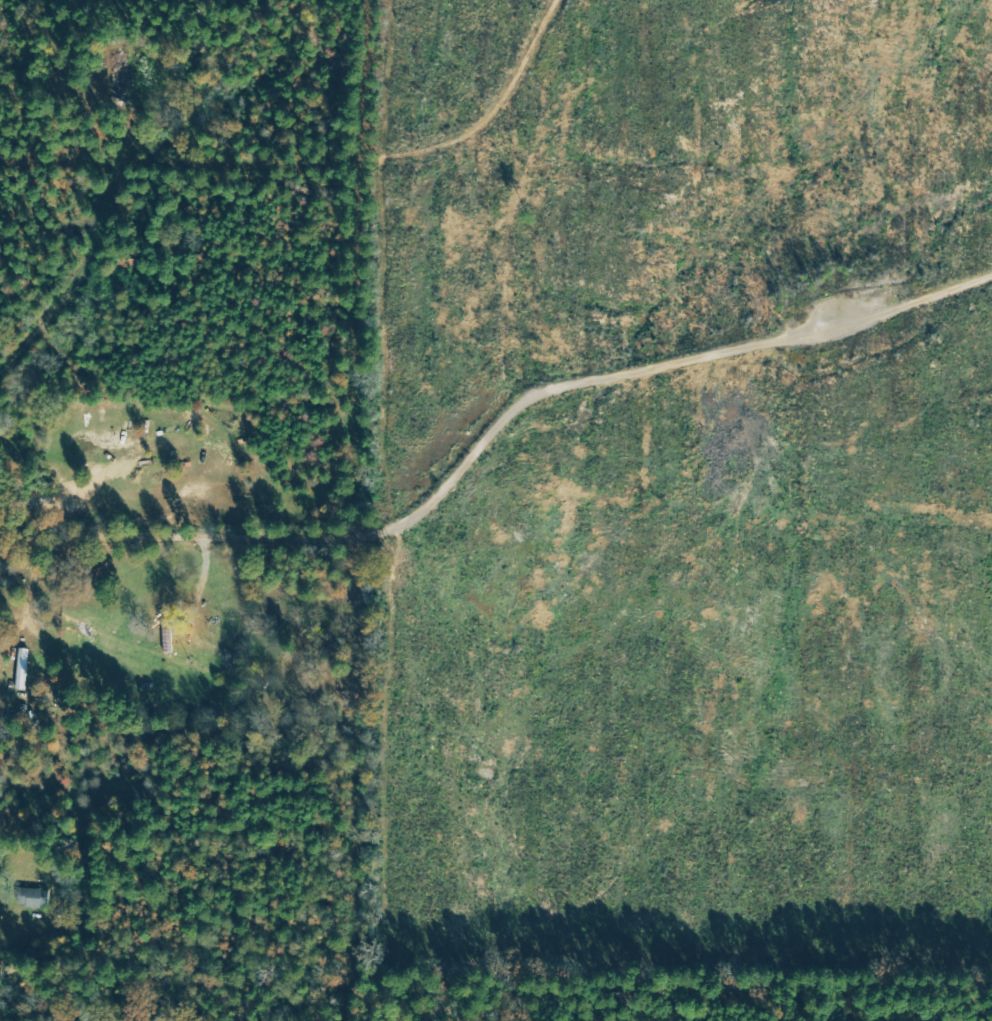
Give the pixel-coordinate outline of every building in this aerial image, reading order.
[(128,76),(127,52),(110,53),(112,103),(129,102),(129,87),(133,87),(133,76),(128,76)] [(49,890),(19,888),(18,907),(48,908),(49,890)]
